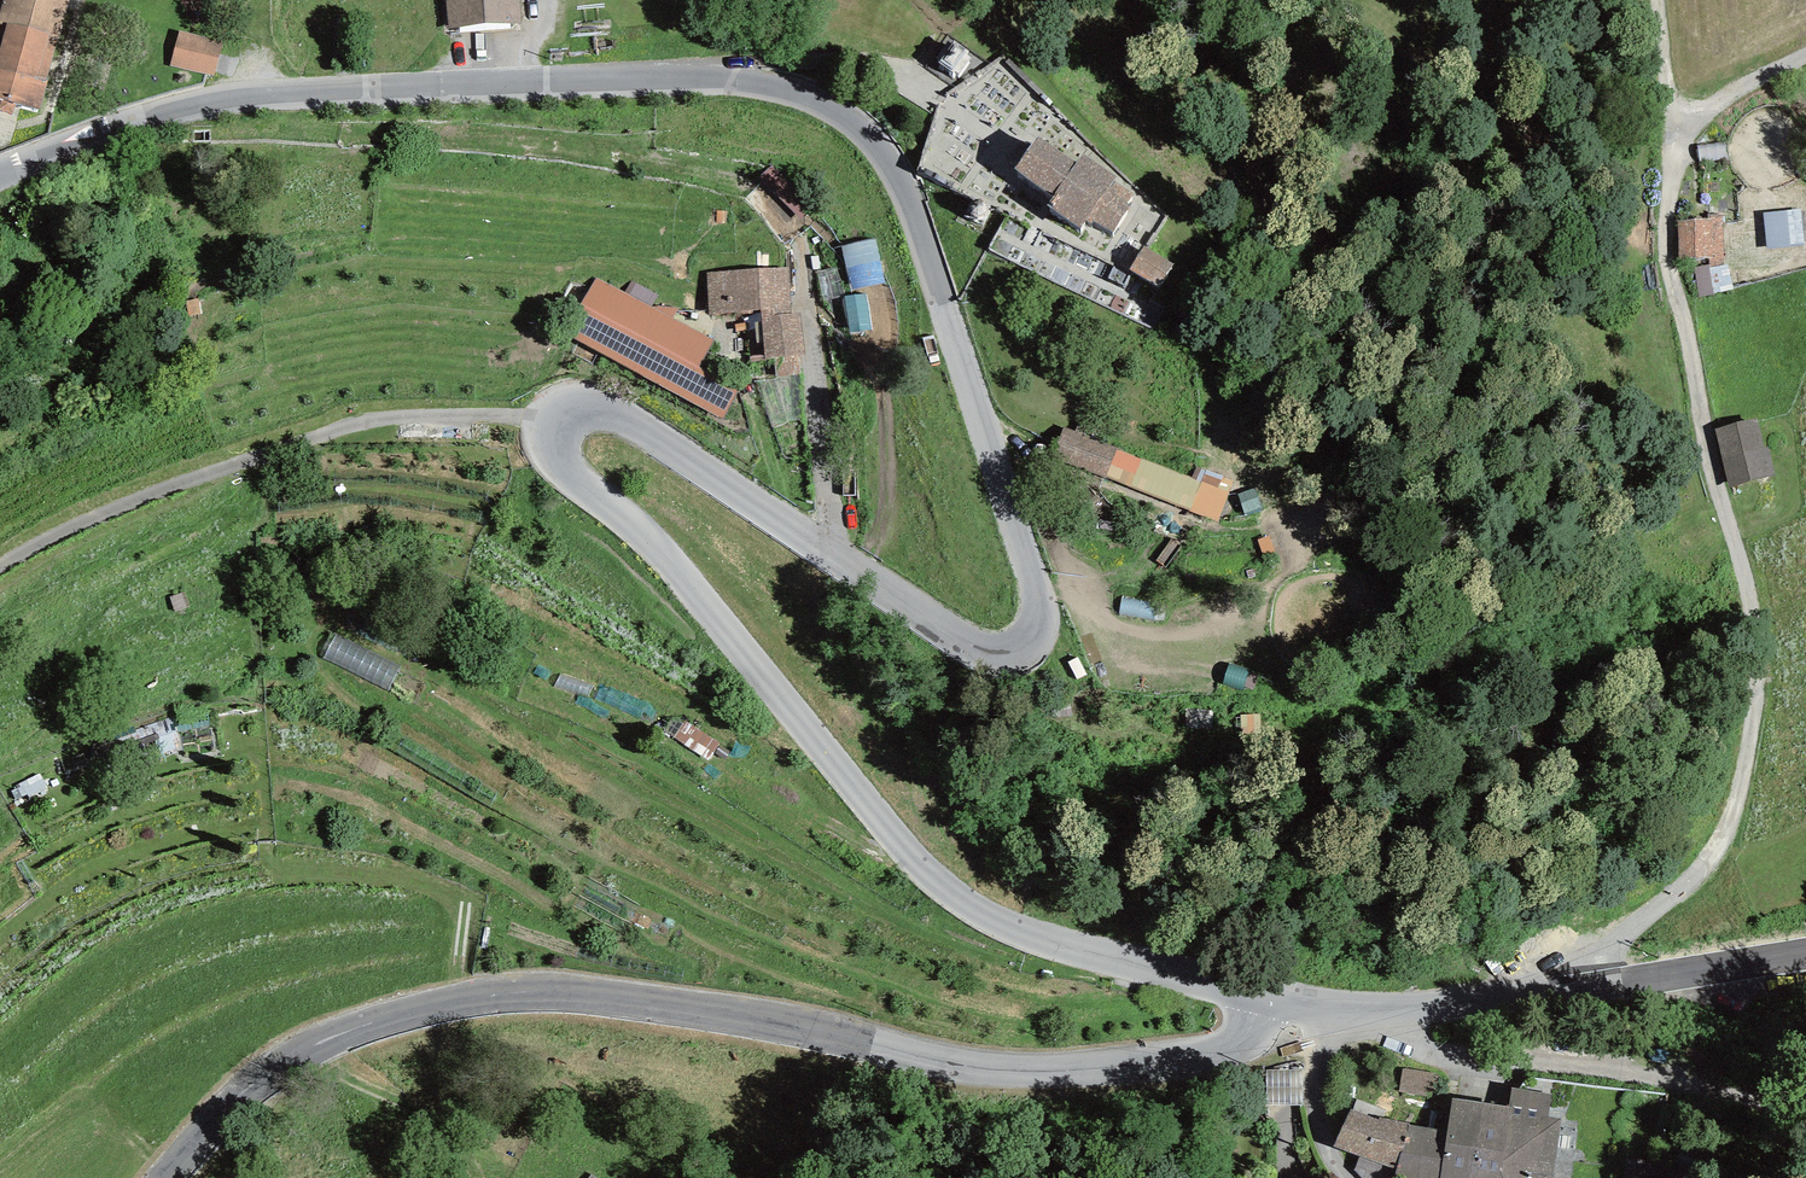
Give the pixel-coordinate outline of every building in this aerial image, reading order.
[(0,11),(0,110),(30,119),(64,0),(3,0),(0,11)] [(450,33),(518,29),(517,0),(448,0),(450,33)] [(223,50),(182,39),(173,68),(214,80),(223,50)] [(1132,201),(1081,168),(1075,177),(1037,153),(1016,186),(1054,210),(1049,218),(1099,251),(1106,240),(1111,244),(1129,216),(1124,213),(1132,201)] [(816,209),(772,170),(758,186),(802,225),(816,209)] [(1801,209),(1763,212),(1766,248),(1804,245),(1801,209)] [(1724,257),(1723,219),(1678,220),(1680,259),(1724,257)] [(852,284),(887,280),(882,235),(846,239),(852,284)] [(1146,258),(1134,278),(1158,294),(1171,274),(1146,258)] [(1728,262),(1695,269),(1700,297),(1734,291),(1728,262)] [(787,278),(712,282),(714,323),(761,320),(764,366),(793,364),(787,278)] [(598,283),(567,340),(724,424),(736,402),(695,380),(714,345),(598,283)] [(871,286),(847,289),(852,327),(876,324),(871,286)] [(1756,418),(1714,429),(1729,486),(1775,474),(1767,445),(1763,447),(1756,418)] [(1071,434),(1060,461),(1218,524),(1229,497),(1071,434)] [(340,625),(327,653),(391,683),(405,656),(340,625)] [(1401,1075),(1397,1096),(1428,1102),(1432,1081),(1401,1075)] [(1448,1114),(1443,1144),(1400,1137),(1372,1132),(1369,1136),(1343,1126),(1334,1160),(1367,1177),(1554,1177),(1553,1131),(1448,1114)]
